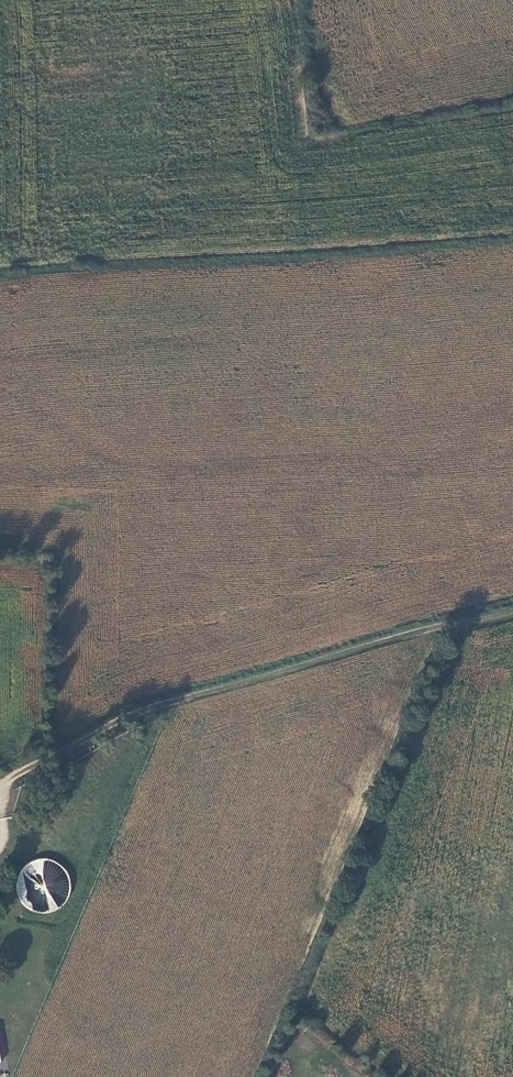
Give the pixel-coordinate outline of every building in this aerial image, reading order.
[(43,860),(36,861),(33,862),(30,864),(24,868),(22,870),(20,873),(18,877),(16,883),(16,890),(16,893),(19,900),(22,906),(25,908),(30,912),(34,913),(37,915),(44,915),(51,914),(54,913),(60,910),(65,905),(69,899),(70,896),(71,889),(71,885),(69,879),(66,873),(64,870),(59,865),(56,863),(53,862),(46,860),(43,860)]
